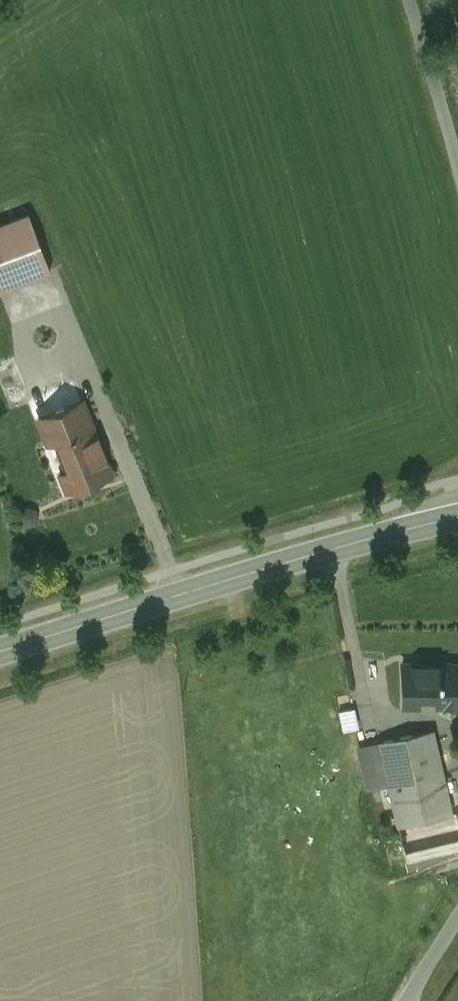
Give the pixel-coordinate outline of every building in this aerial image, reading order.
[(0,224),(0,288),(50,269),(29,213),(0,224)] [(83,398),(37,416),(48,444),(57,440),(92,426),(94,426),(83,398)] [(92,426),(57,440),(69,468),(60,472),(67,490),(111,472),(92,426)] [(402,662),(403,705),(418,704),(417,690),(437,690),(437,704),(457,703),(457,664),(451,664),(451,662),(402,662)] [(431,730),(380,741),(380,743),(389,781),(393,805),(443,794),(446,793),(431,730)] [(380,743),(359,748),(368,786),(389,781),(380,743)] [(443,794),(393,805),(398,825),(398,824),(450,811),(450,810),(447,811),(443,794)] [(398,825),(407,865),(457,853),(457,816),(457,810),(450,811),(398,824),(398,825)]
